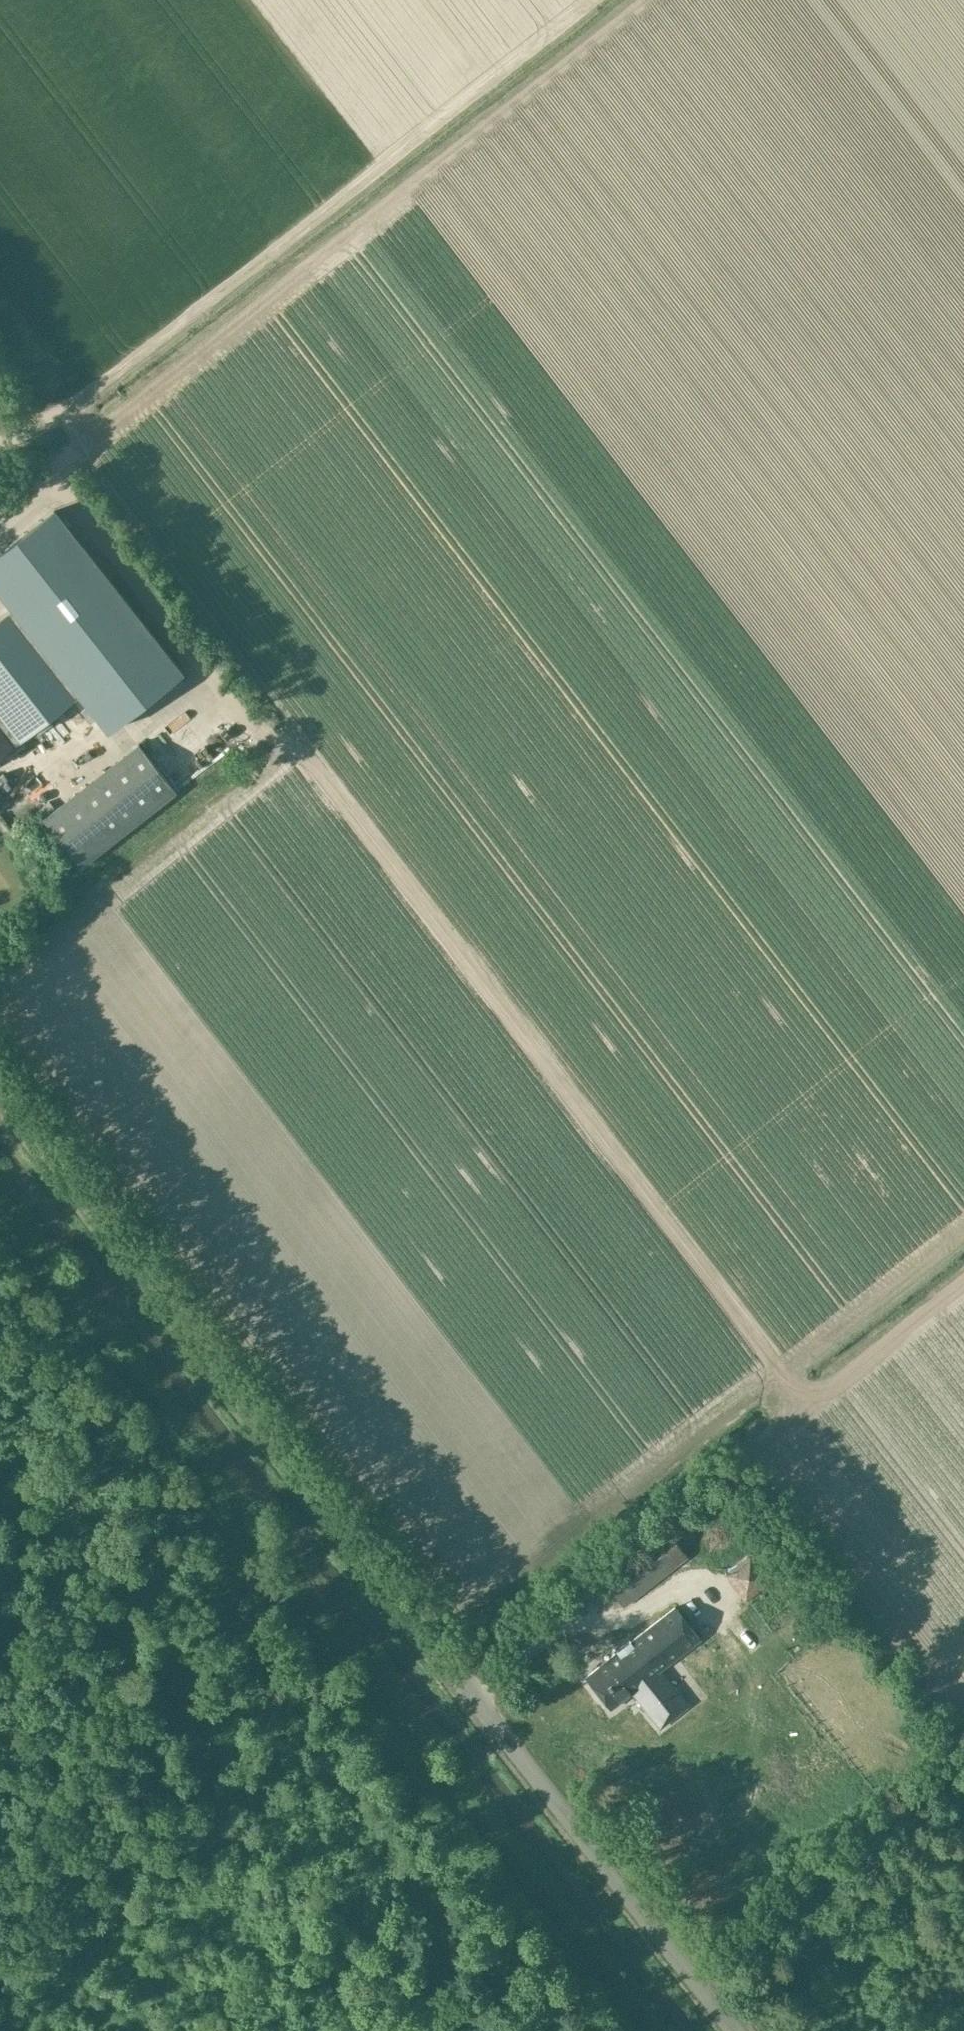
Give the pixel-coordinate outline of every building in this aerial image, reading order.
[(180,676),(82,548),(7,606),(11,611),(76,696),(105,734),(180,676)] [(13,745),(76,696),(11,611),(0,619),(0,754),(13,745)] [(136,746),(40,820),(77,868),(174,794),(136,746)] [(623,1607),(687,1557),(663,1527),(600,1577),(623,1607)] [(742,1600),(770,1580),(749,1553),(722,1574),(742,1600)] [(674,1606),(585,1676),(611,1709),(632,1692),(660,1728),(689,1705),(660,1670),(699,1639),(674,1606)]
